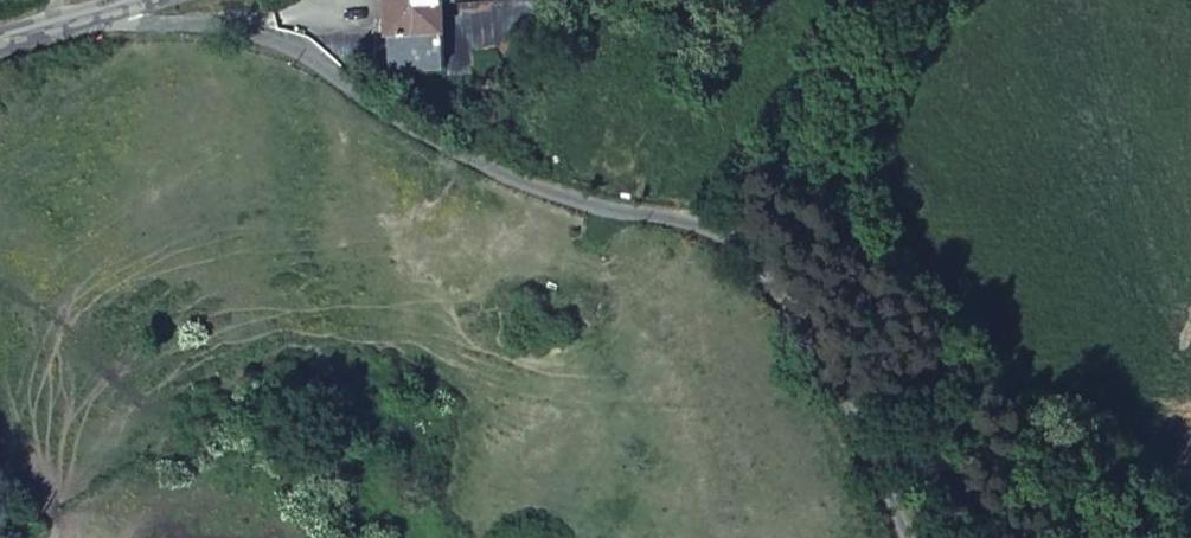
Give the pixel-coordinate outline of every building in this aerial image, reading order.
[(386,70),(444,67),(440,0),(383,0),(386,70)]
